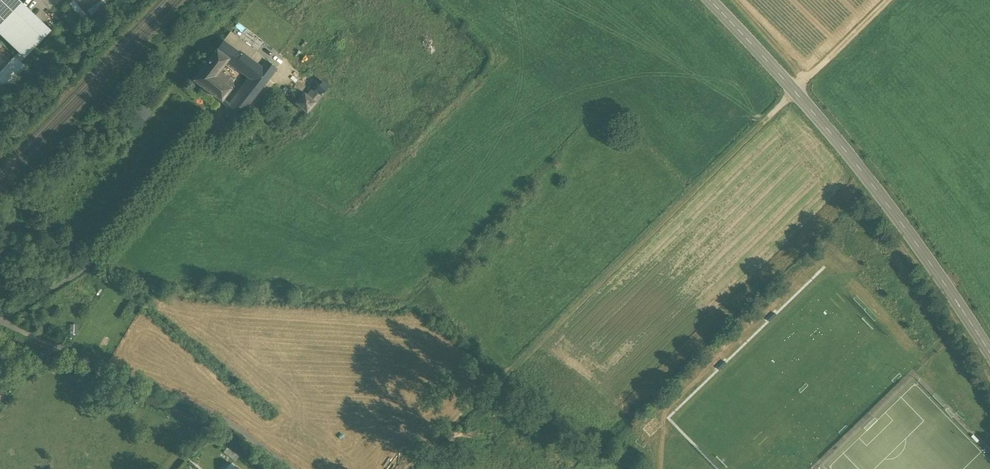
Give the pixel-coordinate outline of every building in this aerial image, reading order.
[(8,0),(0,0),(0,34),(19,52),(24,57),(45,36),(8,0)] [(235,27),(244,33),(246,30),(238,24),(235,27)] [(256,50),(230,31),(223,41),(241,54),(242,53),(261,68),(267,61),(256,50)] [(241,54),(223,41),(217,49),(229,58),(228,59),(234,64),(241,54)] [(217,48),(193,79),(206,89),(204,91),(208,94),(210,92),(221,101),(222,100),(235,84),(219,71),(228,59),(229,58),(217,49),(217,48)] [(24,57),(19,52),(15,56),(20,62),(24,57)] [(261,68),(242,53),(241,54),(234,64),(253,78),(261,68)] [(0,72),(0,81),(5,86),(25,66),(20,62),(15,56),(0,72)] [(244,91),(231,107),(240,114),(276,68),(267,61),(261,68),(253,78),(244,91)] [(317,90),(322,95),(328,87),(323,83),(317,90)] [(231,107),(244,91),(235,84),(222,100),(231,107)] [(295,86),(289,94),(293,98),(299,90),(295,86)] [(314,88),(307,95),(315,102),(322,95),(317,90),(314,88)] [(307,95),(304,93),(296,103),(307,112),(311,108),(312,107),(311,107),(315,102),(307,95)]
